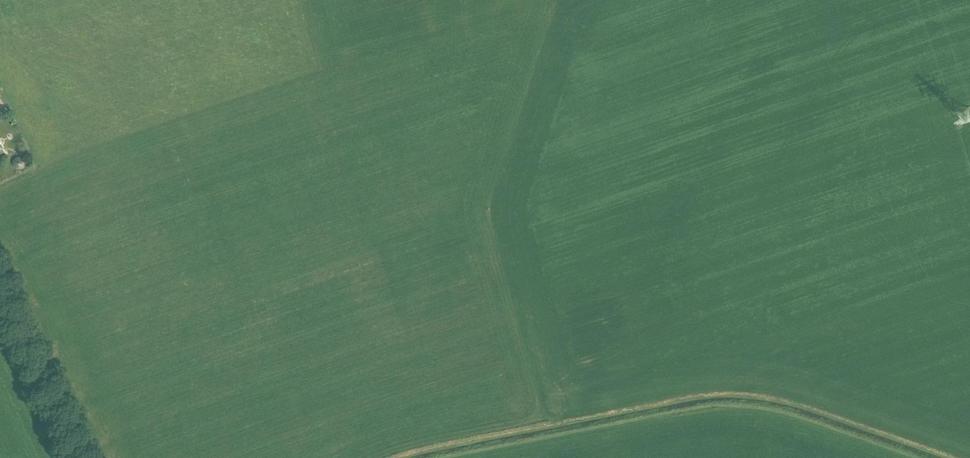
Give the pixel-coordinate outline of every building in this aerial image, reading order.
[(19,169),(20,169),(21,169),(22,168),(23,168),(23,167),(24,167),(24,166),(25,166),(25,165),(25,164),(25,163),(25,162),(25,161),(25,160),(24,160),(24,159),(23,159),(23,158),(22,158),(22,157),(21,157),(20,157),(19,157),(18,157),(17,157),(16,157),(16,158),(15,158),(15,159),(14,159),(14,160),(14,161),(13,161),(13,162),(13,163),(13,164),(13,165),(14,166),(14,167),(15,167),(15,168),(16,168),(17,168),(17,169),(18,169),(19,169)]
